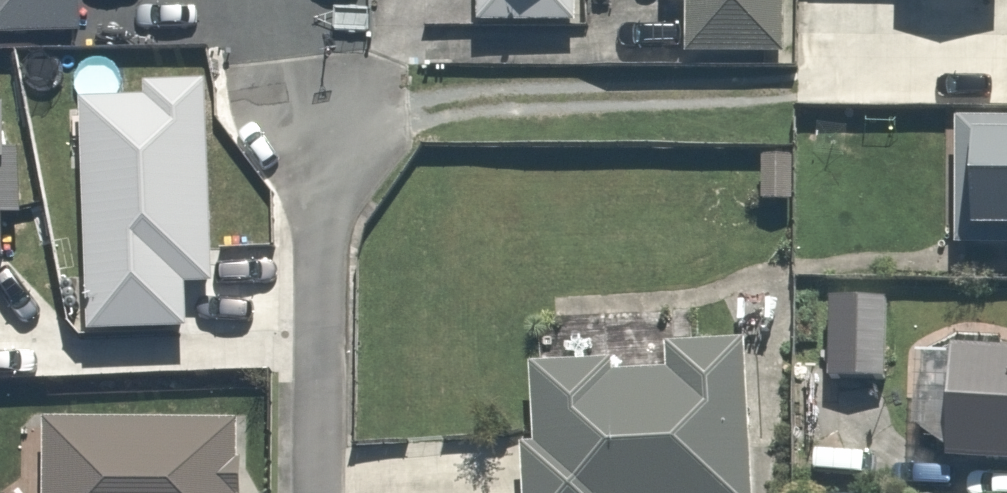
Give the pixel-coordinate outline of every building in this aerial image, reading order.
[(86,35),(85,0),(0,0),(0,38),(86,35)] [(579,0),(482,0),(482,25),(579,24),(579,0)] [(689,56),(789,56),(790,0),(668,0),(668,4),(690,4),(689,56)] [(149,100),(85,101),(92,334),(190,331),(189,287),(217,286),(211,84),(149,86),(149,100)] [(15,263),(12,217),(27,216),(23,151),(10,151),(9,108),(0,108),(0,263),(15,263)] [(955,112),(955,240),(1006,242),(1006,113),(955,112)] [(795,203),(795,158),(766,158),(766,203),(795,203)] [(886,287),(831,289),(834,380),(889,378),(886,287)] [(750,341),(671,346),(672,371),(617,375),(616,363),(534,366),(539,446),(524,447),(527,492),(757,492),(750,341)] [(922,353),(919,443),(956,444),(955,472),(1006,473),(1006,355),(922,353)] [(245,462),(242,462),(243,423),(47,422),(47,492),(245,492),(245,462)]
